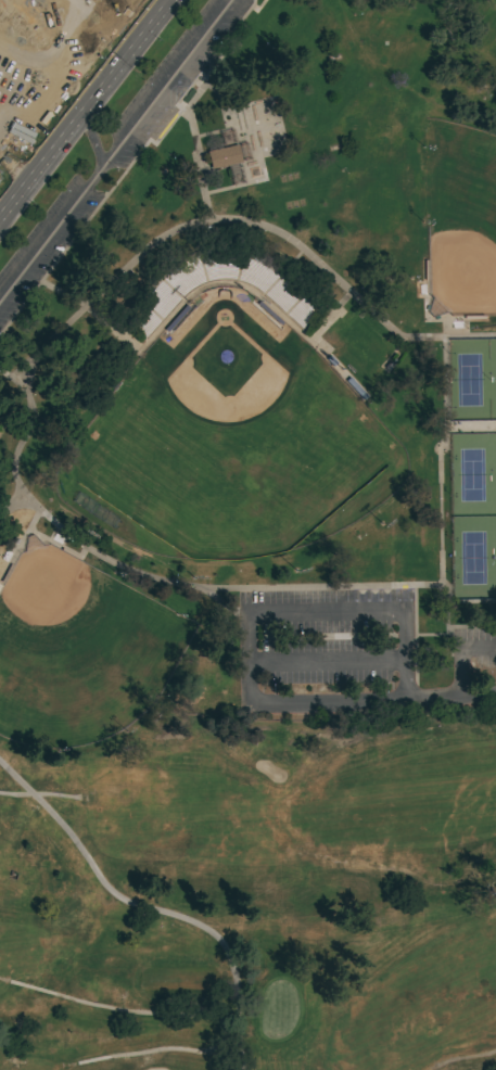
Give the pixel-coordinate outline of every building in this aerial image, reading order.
[(237,144),(241,162),(209,168),(206,151),(237,144)]
